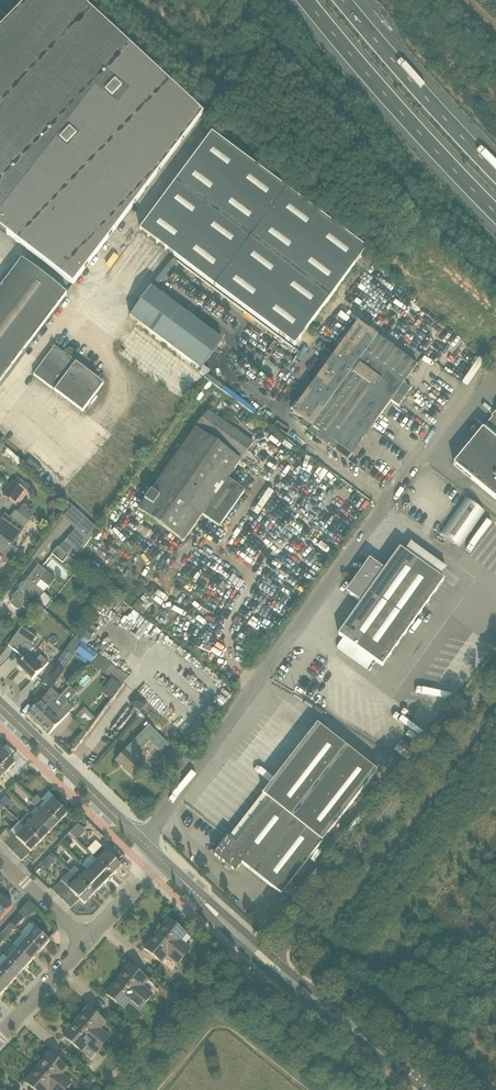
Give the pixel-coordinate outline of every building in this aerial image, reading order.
[(73,285),(204,113),(81,0),(30,0),(0,31),(0,229),(73,285)] [(367,249),(212,134),(140,230),(295,346),(367,249)] [(67,293),(22,259),(0,289),(0,381),(67,293)] [(129,319),(200,371),(222,341),(151,289),(129,319)] [(348,460),(376,421),(391,401),(399,406),(411,389),(404,383),(417,365),(359,322),(293,412),(312,425),(308,431),(348,460)] [(47,357),(96,394),(104,383),(55,347),(47,357)] [(34,375),(83,412),(96,394),(47,357),(34,375)] [(166,462),(166,463),(170,466),(164,475),(160,472),(156,479),(159,481),(139,509),(184,541),(203,515),(220,527),(246,490),(229,478),(254,443),(209,410),(186,444),(179,453),(175,450),(166,462)] [(495,413),(495,412),(495,413),(454,464),(495,499),(495,413)] [(15,482),(13,481),(3,495),(17,505),(19,502),(20,504),(28,492),(31,487),(18,478),(15,482)] [(485,511),(466,497),(440,533),(460,547),(485,511)] [(59,507),(58,503),(54,501),(50,502),(48,506),(49,510),(53,512),(57,511),(59,507)] [(116,509),(113,513),(120,518),(123,514),(116,509)] [(22,510),(19,514),(29,521),(33,516),(22,510)] [(3,560),(2,560),(21,534),(25,528),(6,514),(1,520),(0,521),(0,564),(3,560)] [(86,518),(59,549),(58,548),(53,554),(63,563),(68,556),(75,547),(81,553),(98,529),(86,518)] [(337,647),(367,669),(374,660),(383,666),(444,581),(439,577),(446,568),(412,543),(405,552),(400,549),(393,559),(385,554),(378,565),(370,559),(350,586),(354,589),(350,595),(362,603),(339,635),(344,638),(337,647)] [(11,604),(18,609),(19,609),(22,606),(29,611),(28,612),(29,612),(38,601),(39,602),(40,600),(39,599),(51,585),(43,578),(47,572),(39,566),(13,598),(14,599),(11,602),(11,604)] [(93,592),(99,597),(105,589),(99,585),(93,592)] [(274,628),(281,614),(261,605),(255,618),(274,628)] [(78,634),(89,642),(95,634),(84,626),(78,634)] [(42,670),(48,663),(41,656),(35,662),(28,655),(33,648),(31,646),(37,638),(22,627),(10,646),(24,660),(18,666),(33,680),(42,670)] [(63,670),(64,670),(77,652),(83,643),(83,642),(75,637),(56,664),(56,665),(44,683),(51,689),(51,688),(53,689),(65,671),(63,670)] [(98,655),(82,644),(77,652),(92,663),(98,655)] [(91,665),(92,665),(99,672),(101,669),(107,675),(114,680),(103,693),(110,699),(121,686),(128,676),(100,654),(94,661),(92,664),(91,665)] [(41,726),(50,734),(67,716),(74,708),(68,703),(77,694),(70,687),(60,696),(53,703),(42,715),(47,720),(41,726)] [(53,703),(45,696),(28,714),(41,726),(47,720),(42,715),(53,703)] [(406,707),(397,719),(424,740),(433,728),(406,707)] [(97,719),(88,711),(79,721),(89,729),(97,719)] [(133,777),(144,766),(134,757),(149,740),(161,751),(169,743),(148,725),(115,761),(133,777)] [(281,894),(377,772),(318,725),(263,795),(265,796),(231,839),(228,837),(214,855),(236,872),(241,865),(242,863),(281,894)] [(1,749),(0,748),(0,766),(7,772),(16,763),(1,749)] [(231,830),(262,799),(242,779),(233,777),(233,781),(235,783),(230,788),(241,800),(242,800),(238,804),(237,811),(231,805),(211,801),(209,810),(211,811),(221,813),(215,819),(211,815),(206,814),(206,819),(217,830),(225,831),(229,836),(231,830)] [(157,779),(150,782),(153,788),(160,785),(157,779)] [(34,799),(41,806),(44,802),(37,795),(34,799)] [(38,809),(41,806),(34,799),(31,803),(36,807),(38,809)] [(68,813),(53,799),(44,809),(58,823),(68,813)] [(44,809),(35,818),(49,833),(58,823),(44,809)] [(40,842),(49,833),(35,818),(26,828),(25,828),(40,842)] [(183,826),(189,829),(194,822),(188,818),(183,826)] [(13,852),(22,861),(40,842),(25,828),(26,828),(19,822),(10,832),(12,834),(16,838),(21,843),(13,852)] [(78,826),(72,832),(78,839),(85,833),(78,826)] [(3,843),(12,834),(10,832),(7,829),(0,836),(0,840),(3,843)] [(12,834),(3,843),(8,847),(16,838),(12,834)] [(68,848),(73,843),(67,837),(62,842),(68,848)] [(16,838),(8,847),(13,852),(21,843),(16,838)] [(94,856),(98,861),(97,861),(112,875),(122,866),(102,847),(94,856)] [(49,869),(56,861),(50,855),(42,863),(49,869)] [(88,870),(103,885),(112,875),(97,861),(88,870)] [(88,870),(84,875),(75,867),(71,872),(94,894),(103,885),(88,870)] [(85,904),(94,894),(71,872),(69,874),(77,882),(70,890),(75,895),(66,904),(71,909),(80,899),(85,904)] [(61,881),(52,890),(57,895),(66,885),(61,881)] [(62,899),(70,890),(66,885),(57,895),(62,899)] [(75,895),(70,890),(62,899),(66,904),(75,895)] [(13,907),(3,898),(0,901),(0,921),(13,907)] [(26,911),(30,915),(35,911),(30,906),(26,911)] [(10,923),(16,928),(25,918),(20,913),(10,923)] [(184,957),(191,949),(180,941),(186,934),(169,920),(157,934),(184,957)] [(7,938),(16,928),(10,923),(1,933),(7,938)] [(50,941),(36,928),(27,938),(41,952),(50,941)] [(157,934),(144,949),(162,963),(167,957),(178,965),(184,957),(157,934)] [(32,961),(41,952),(27,938),(18,948),(32,961)] [(18,948),(9,958),(23,971),(32,961),(18,948)] [(9,958),(0,968),(0,969),(14,982),(23,971),(9,958)] [(207,968),(201,962),(197,966),(204,972),(207,968)] [(148,980),(130,966),(118,980),(146,1003),(152,995),(142,987),(148,980)] [(0,969),(0,988),(4,992),(14,982),(0,969)] [(118,980),(106,995),(124,1009),(129,1003),(139,1011),(146,1003),(118,980)] [(105,1023),(88,1008),(76,1022),(104,1045),(110,1038),(100,1029),(105,1023)] [(64,1037),(81,1051),(91,1060),(104,1045),(76,1022),(64,1037)] [(50,1054),(38,1068),(63,1089),(66,1089),(72,1084),(61,1075),(67,1068),(50,1054)] [(26,1083),(34,1089),(63,1089),(38,1068),(26,1083)]
